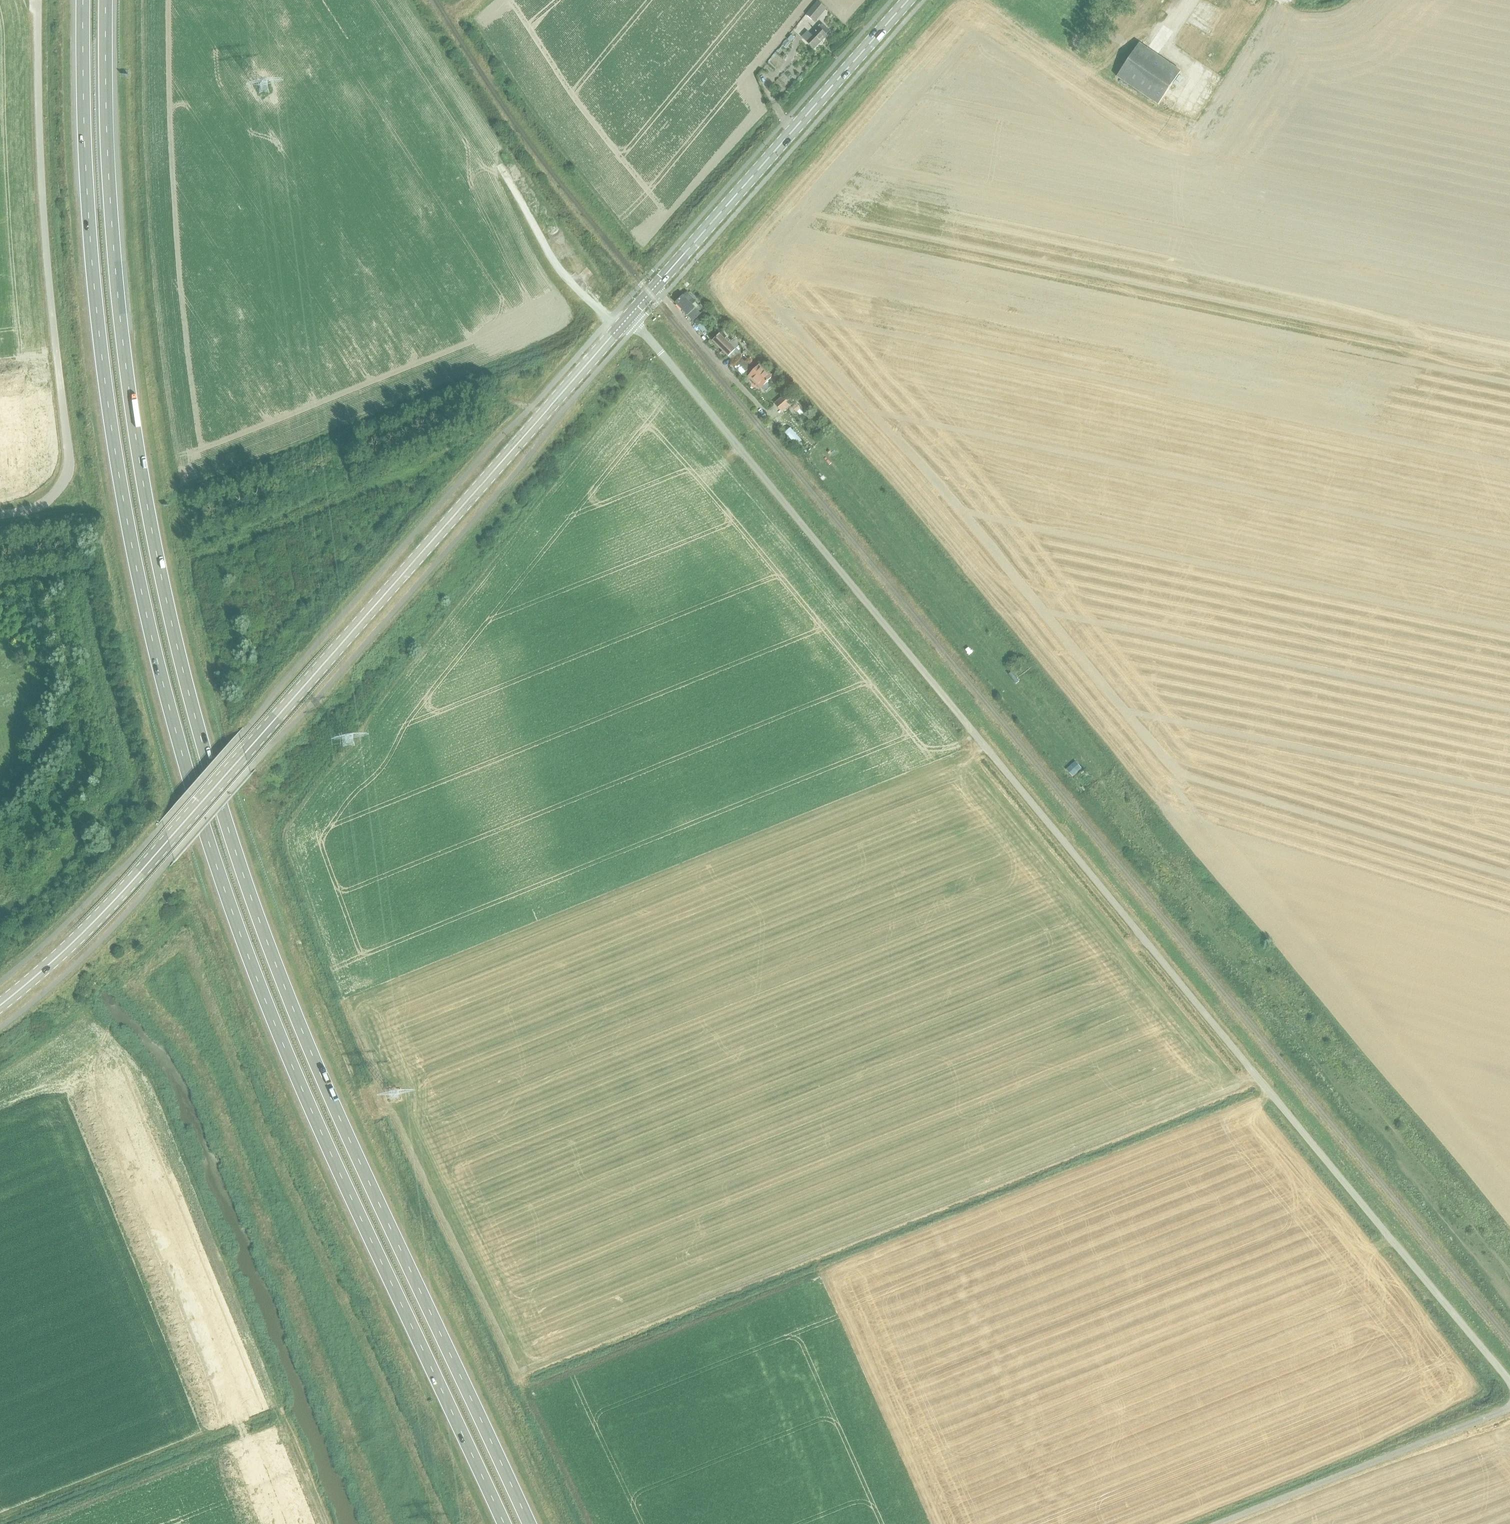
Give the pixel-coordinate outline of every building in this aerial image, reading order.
[(807,15),(815,22),(827,8),(818,1),(807,15)] [(827,34),(830,30),(823,24),(819,27),(812,35),(808,31),(802,37),(814,49),(828,35),(827,34)] [(1117,77),(1158,105),(1181,71),(1140,43),(1117,77)] [(688,315),(693,321),(701,314),(692,305),(696,301),(687,292),(676,303),(688,315)] [(713,341),(734,363),(742,354),(737,349),(739,346),(733,340),(729,344),(720,334),(713,341)] [(750,367),(742,359),(735,367),(742,375),(750,367)] [(751,378),(761,388),(768,381),(771,378),(759,365),(750,375),(752,377),(751,378)] [(785,394),(774,404),(782,413),(793,403),(785,394)]
